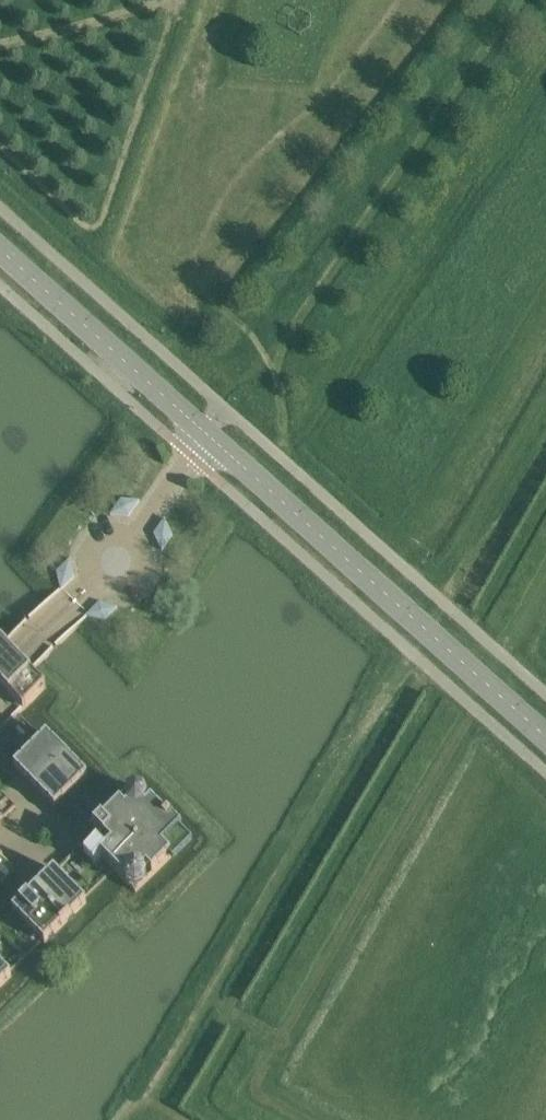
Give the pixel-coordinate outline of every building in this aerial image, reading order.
[(129,515),(139,500),(121,499),(110,514),(129,515)] [(154,533),(161,550),(172,535),(164,518),(154,533)] [(74,576),(69,558),(56,571),(61,589),(74,576)] [(99,602),(86,615),(104,619),(117,607),(99,602)] [(16,657),(0,641),(0,674),(16,657)] [(21,707),(23,709),(45,687),(16,657),(0,674),(0,685),(9,694),(21,707)] [(46,734),(14,766),(34,787),(67,755),(46,734)] [(54,808),(55,807),(84,779),(87,776),(67,755),(34,787),(54,808)] [(85,855),(84,855),(93,864),(101,857),(113,869),(121,877),(137,860),(152,875),(169,859),(173,863),(193,844),(188,839),(137,787),(114,810),(103,820),(102,819),(94,827),(111,845),(106,851),(97,842),(94,846),(85,855)] [(2,820),(16,806),(3,793),(0,795),(0,817),(2,820)] [(0,859),(0,882),(2,883),(15,870),(2,856),(0,859)] [(137,860),(121,877),(135,891),(152,875),(137,860)] [(86,902),(82,898),(54,869),(33,889),(65,922),(86,902)] [(12,910),(41,939),(44,943),(65,922),(33,889),(12,910)] [(11,975),(8,972),(0,964),(0,986),(11,975)]
